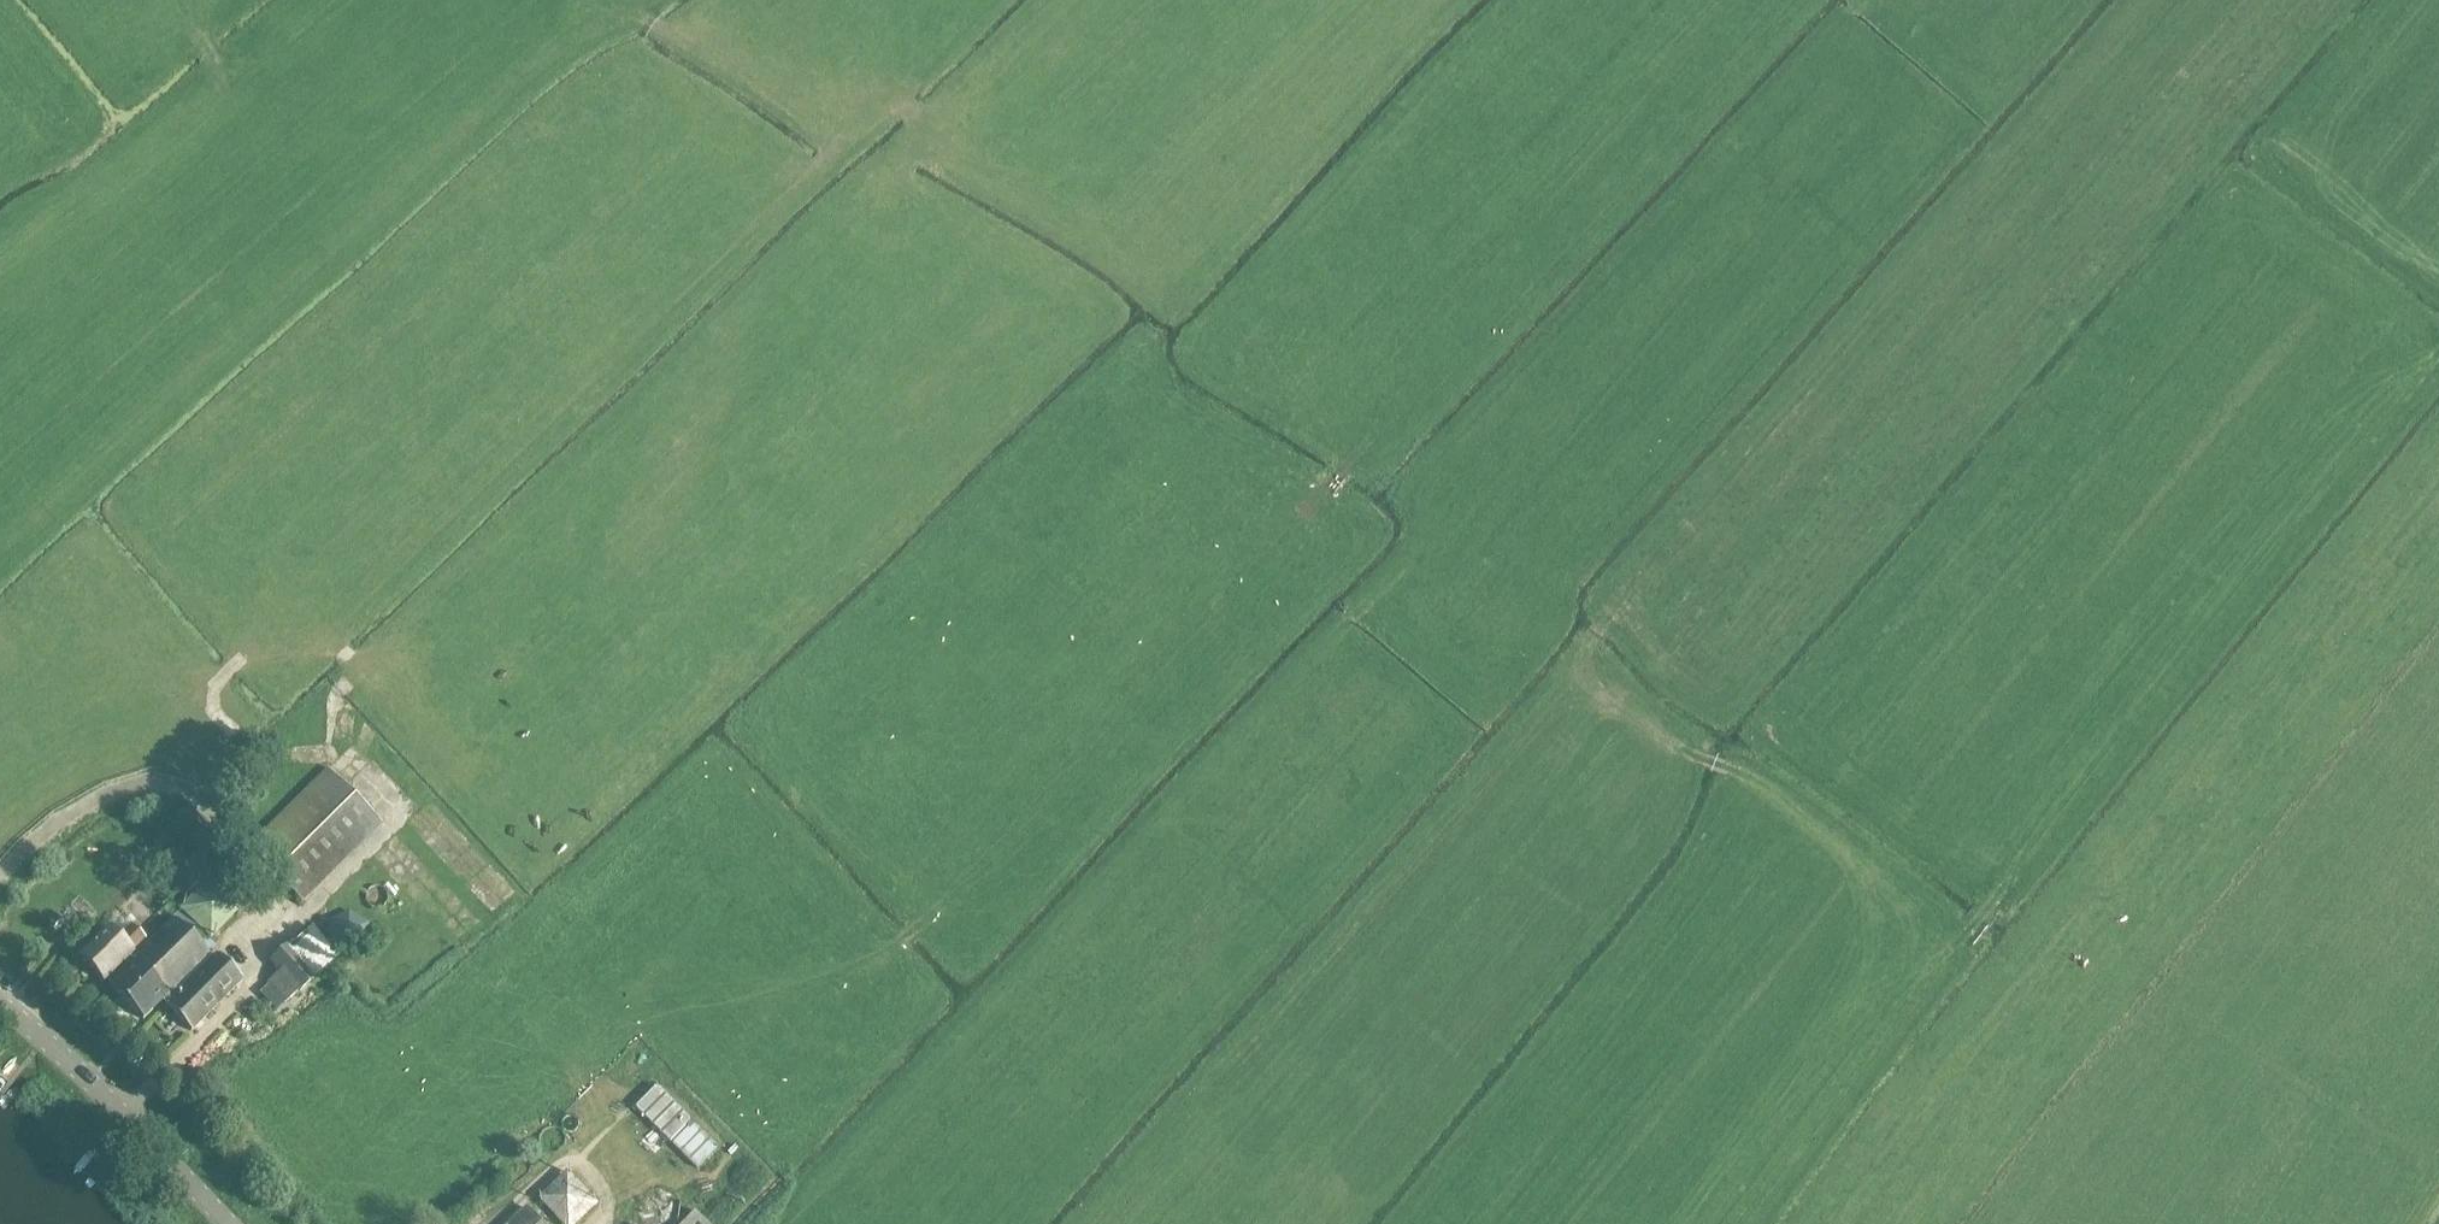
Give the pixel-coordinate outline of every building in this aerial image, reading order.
[(378,823),(326,771),(251,846),(302,898),(378,823)] [(190,1029),(240,980),(216,956),(177,993),(171,987),(206,953),(173,919),(108,982),(141,1016),(160,998),(190,1029)] [(130,929),(118,941),(107,930),(81,957),(103,977),(128,951),(140,939),(130,929)] [(285,1004),(315,978),(287,946),(268,961),(278,973),(266,983),(285,1004)] [(659,1087),(638,1107),(699,1170),(719,1150),(659,1087)] [(525,1209),(509,1223),(538,1223),(525,1209)]
